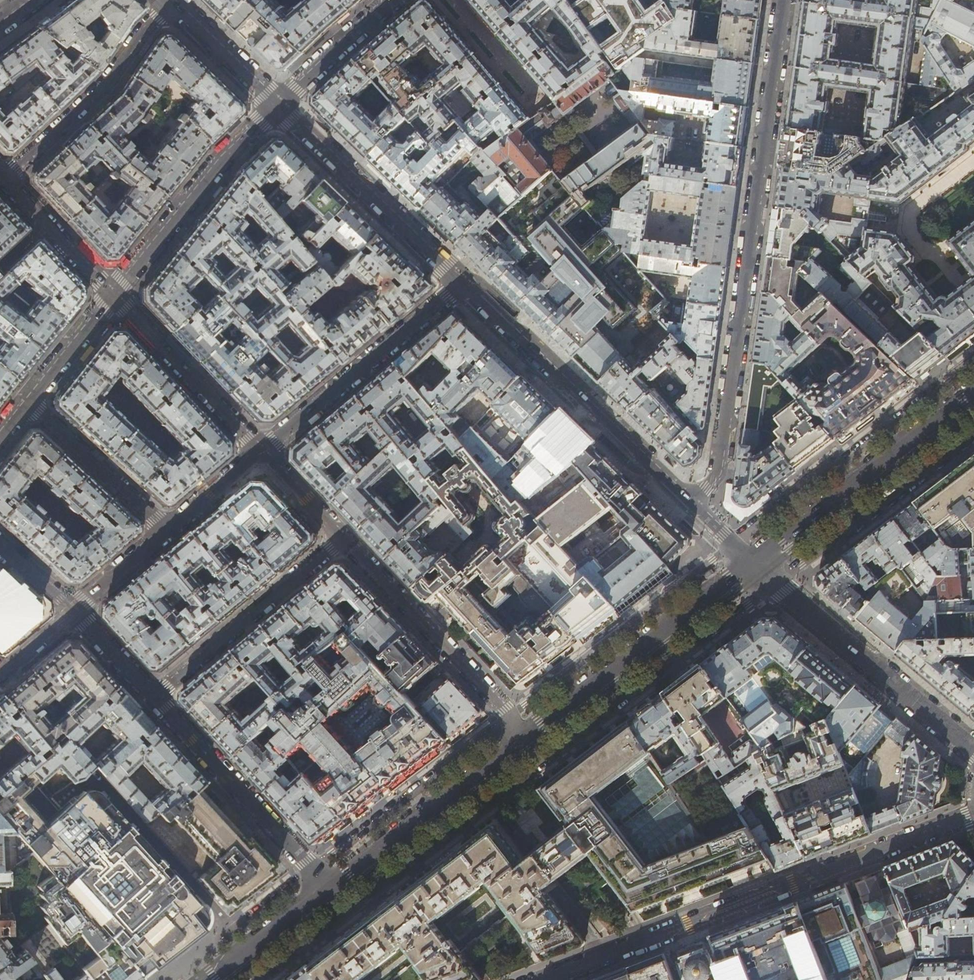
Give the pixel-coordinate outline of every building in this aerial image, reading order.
[(34,28),(61,47),(63,48),(65,50),(77,57),(83,63),(96,72),(112,48),(117,42),(132,20),(143,10),(138,6),(132,0),(71,0),(67,3),(47,18),(34,28)] [(211,6),(228,23),(248,1),(247,0),(204,0),(211,6)] [(248,1),(303,53),(332,26),(335,23),(349,11),(350,10),(341,0),(307,0),(290,15),(275,0),(247,0),(248,1)] [(350,10),(362,0),(341,0),(350,10)] [(409,12),(391,27),(401,39),(404,42),(416,56),(428,46),(445,65),(433,75),(441,84),(476,54),(452,26),(431,1),(423,0),(409,12)] [(480,12),(500,34),(534,5),(530,0),(521,0),(515,5),(511,0),(469,0),(480,12)] [(552,46),(534,24),(552,8),(572,30),(583,21),(568,0),(540,0),(534,5),(500,34),(514,52),(527,68),(552,46)] [(678,19),(672,8),(666,0),(568,0),(583,21),(611,60),(619,71),(637,58),(646,50),(647,50),(643,44),(678,19)] [(672,8),(672,9),(673,4),(679,5),(679,9),(693,11),(694,0),(666,0),(672,8)] [(723,15),(761,21),(763,2),(763,0),(725,0),(723,15)] [(803,2),(803,3),(891,15),(892,10),(898,11),(897,16),(898,16),(915,18),(918,0),(804,0),(803,2)] [(942,0),(932,0),(931,9),(922,8),(920,19),(932,21),(942,0)] [(932,21),(930,24),(947,33),(973,47),(973,12),(973,13),(973,12),(973,13),(962,7),(962,6),(960,5),(960,6),(960,5),(959,6),(955,3),(956,0),(942,0),(932,21)] [(303,53),(248,1),(228,23),(233,28),(247,42),(277,70),(285,70),(290,65),(303,53)] [(891,21),(891,15),(803,3),(799,35),(794,68),(883,80),(884,75),(890,76),(890,81),(906,83),(914,29),(915,18),(898,16),(897,22),(891,21)] [(697,12),(693,11),(679,9),(672,9),(672,8),(678,19),(643,44),(647,50),(717,60),(717,59),(755,64),(755,63),(757,45),(761,21),(723,15),(719,43),(693,40),(697,12)] [(337,25),(351,13),(349,11),(335,23),(337,25)] [(920,19),(915,18),(914,29),(922,30),(921,41),(922,42),(930,24),(932,21),(920,19)] [(611,60),(583,21),(572,30),(589,55),(572,68),(582,81),(611,60)] [(922,42),(926,48),(945,77),(954,90),(956,93),(957,94),(973,82),(973,63),(963,71),(958,70),(942,45),(941,40),(947,33),(930,24),(922,42)] [(380,75),(383,78),(383,82),(398,99),(394,103),(405,115),(416,105),(413,101),(418,96),(422,100),(441,84),(433,75),(423,84),(417,76),(412,76),(403,67),(416,56),(404,42),(400,46),(397,42),(401,39),(391,27),(374,42),(354,59),(374,81),(380,75)] [(61,47),(34,28),(16,41),(0,53),(0,72),(7,82),(32,63),(40,72),(58,56),(55,52),(61,47)] [(168,34),(160,34),(154,40),(145,54),(129,76),(156,95),(168,77),(183,91),(204,69),(191,57),(168,34)] [(572,68),(552,46),(527,68),(541,84),(555,101),(582,81),(572,68)] [(954,90),(945,77),(926,48),(920,85),(936,87),(937,78),(945,79),(944,89),(954,90)] [(445,99),(463,84),(467,89),(464,92),(476,106),(502,84),(476,54),(441,84),(422,100),(416,105),(405,115),(408,118),(412,123),(421,115),(432,127),(423,135),(432,146),(458,122),(461,118),(445,99)] [(96,72),(83,63),(77,57),(69,65),(59,55),(58,56),(40,72),(45,78),(35,87),(56,110),(79,89),(96,72)] [(656,80),(657,71),(672,74),(674,63),(637,58),(619,71),(609,78),(611,80),(618,90),(749,108),(751,89),(755,64),(717,59),(717,60),(713,88),(656,80)] [(374,81),(354,59),(337,76),(314,98),(314,106),(343,134),(368,159),(408,118),(405,115),(394,103),(387,110),(385,110),(379,115),(379,118),(377,121),(350,94),(353,91),(359,97),(374,81)] [(609,78),(619,71),(611,60),(582,81),(555,101),(552,103),(535,116),(531,118),(504,139),(486,153),(506,175),(523,195),(524,195),(552,170),(529,141),(550,126),(550,125),(564,115),(611,80),(609,78)] [(890,81),(883,80),(794,68),(788,113),(786,128),(823,133),(826,112),(828,113),(830,102),(827,102),(828,88),(870,94),(864,139),(872,140),(881,141),(900,129),(904,95),(907,98),(935,102),(937,106),(956,93),(954,90),(944,89),(936,87),(920,85),(906,83),(890,81)] [(221,86),(204,69),(183,91),(194,103),(183,117),(209,143),(210,143),(220,133),(225,128),(241,113),(241,105),(221,86)] [(140,118),(156,95),(129,76),(118,92),(110,100),(85,124),(97,135),(102,131),(105,134),(100,139),(102,141),(123,163),(135,151),(121,136),(140,118)] [(502,84),(476,106),(481,111),(466,124),(461,118),(458,122),(479,145),(497,130),(504,139),(531,118),(517,102),(502,84)] [(56,110),(35,87),(3,116),(0,112),(0,151),(2,153),(10,154),(32,133),(56,110)] [(745,132),(749,108),(618,90),(621,94),(652,135),(673,138),(675,123),(676,123),(678,114),(711,119),(708,143),(743,148),(745,132)] [(916,119),(900,129),(881,141),(871,148),(834,175),(781,168),(779,180),(777,191),(775,207),(796,210),(798,210),(801,213),(823,235),(839,251),(839,252),(847,259),(867,279),(877,270),(881,275),(881,279),(890,291),(893,291),(899,298),(898,303),(895,306),(903,315),(922,333),(945,356),(973,334),(973,277),(948,297),(943,296),(938,300),(912,266),(916,262),(916,257),(897,232),(901,202),(969,150),(969,147),(973,143),(973,93),(967,97),(967,100),(971,105),(958,115),(956,115),(949,120),(949,122),(930,137),(916,119)] [(652,135),(621,94),(613,100),(625,116),(634,129),(596,157),(562,183),(585,208),(626,172),(625,170),(645,155),(658,145),(652,135)] [(192,164),(209,143),(183,117),(147,161),(135,151),(123,163),(147,182),(149,183),(152,178),(156,181),(152,186),(153,187),(165,197),(176,184),(192,164)] [(409,198),(421,210),(447,183),(457,174),(481,148),(479,145),(458,122),(432,146),(423,135),(412,123),(408,118),(368,159),(381,171),(409,198)] [(92,139),(97,135),(85,124),(74,134),(61,147),(84,171),(98,158),(113,174),(123,163),(102,141),(97,145),(92,139)] [(786,128),(783,149),(781,168),(834,175),(871,148),(872,140),(864,139),(837,135),(828,134),(823,133),(786,128)] [(212,144),(222,135),(220,133),(210,143),(212,144)] [(675,139),(673,138),(652,135),(658,145),(645,155),(647,157),(645,175),(651,176),(738,188),(740,170),(741,164),(743,148),(708,143),(704,167),(669,162),(671,151),(673,151),(675,139)] [(257,152),(236,172),(262,203),(300,163),(288,151),(277,140),(269,140),(257,152)] [(76,179),(84,171),(61,147),(46,161),(30,175),(30,183),(46,200),(66,221),(93,196),(76,179)] [(486,153),(481,148),(457,174),(477,196),(478,196),(501,175),(503,178),(506,175),(486,153)] [(147,182),(123,163),(113,174),(130,187),(118,202),(144,223),(155,210),(165,197),(153,187),(149,191),(144,187),(147,182)] [(308,170),(300,163),(262,203),(270,213),(277,221),(317,179),(308,170)] [(562,183),(552,170),(524,195),(523,195),(521,197),(498,218),(498,219),(506,226),(506,227),(511,233),(516,238),(549,209),(602,269),(570,300),(578,309),(599,333),(574,358),(586,370),(601,384),(609,376),(624,360),(616,350),(656,317),(652,312),(666,300),(667,300),(657,289),(647,277),(641,271),(625,253),(598,222),(597,222),(596,222),(585,208),(562,183)] [(262,203),(236,172),(219,194),(203,214),(272,289),(275,291),(285,282),(275,270),(287,259),(298,271),(311,261),(299,247),(277,221),(270,213),(262,203)] [(521,197),(503,178),(501,175),(478,196),(490,210),(483,218),(457,245),(474,261),(489,275),(520,243),(516,238),(511,233),(498,247),(484,233),(498,219),(498,218),(521,197)] [(735,206),(738,188),(651,176),(612,210),(648,215),(651,192),(700,198),(696,222),(732,227),(735,206)] [(331,192),(317,179),(277,221),(299,247),(342,203),(331,192)] [(447,183),(421,210),(439,228),(457,245),(483,218),(473,208),(447,183)] [(953,195),(952,195),(951,195),(950,196),(948,197),(948,198),(947,199),(947,201),(947,203),(948,204),(949,205),(950,206),(952,207),(953,207),(955,207),(957,206),(958,204),(959,203),(959,202),(959,200),(958,198),(957,197),(956,196),(954,195),(953,195)] [(110,213),(93,196),(66,221),(77,232),(88,244),(103,260),(116,259),(120,253),(128,243),(134,236),(144,223),(118,202),(110,213)] [(27,228),(10,210),(0,200),(0,254),(27,228)] [(314,265),(326,280),(336,270),(314,248),(328,235),(350,256),(373,232),(358,218),(342,203),(299,247),(311,261),(314,265)] [(798,216),(795,216),(796,210),(775,207),(772,233),(768,257),(807,262),(802,268),(810,276),(807,279),(833,303),(835,301),(846,311),(871,284),(867,279),(847,259),(839,268),(853,282),(846,290),(832,277),(833,277),(831,275),(831,276),(812,258),(820,249),(803,247),(804,239),(796,238),(798,231),(823,235),(801,213),(798,216)] [(625,253),(727,267),(730,248),(732,227),(696,222),(693,246),(644,240),(648,215),(612,210),(613,211),(616,211),(613,230),(612,229),(611,228),(603,219),(598,222),(625,253)] [(215,297),(237,320),(272,289),(203,214),(173,252),(198,278),(202,275),(218,292),(214,295),(215,297)] [(948,242),(973,277),(973,223),(948,242)] [(427,287),(427,285),(426,284),(398,257),(373,232),(350,256),(336,270),(326,280),(331,286),(333,285),(348,271),(355,278),(357,280),(360,281),(363,282),(365,282),(367,281),(368,281),(369,282),(370,283),(372,284),(374,285),(374,288),(372,288),(370,290),(369,290),(368,290),(362,291),(356,296),(365,307),(369,304),(373,308),(370,310),(383,325),(403,308),(427,288),(427,287)] [(122,255),(136,238),(134,236),(128,243),(120,253),(122,255)] [(5,272),(16,284),(22,278),(42,295),(37,300),(64,323),(65,322),(73,312),(78,306),(83,300),(83,287),(77,282),(38,240),(5,272)] [(549,276),(520,243),(489,275),(505,291),(520,306),(549,276)] [(184,292),(198,278),(173,252),(157,272),(142,289),(143,302),(155,315),(171,331),(198,307),(197,306),(184,292)] [(727,267),(625,253),(641,271),(692,278),(689,302),(721,307),(724,288),(727,267)] [(794,317),(804,329),(813,321),(827,308),(833,303),(807,279),(810,276),(802,268),(807,262),(768,257),(766,275),(765,284),(763,293),(774,295),(794,317)] [(331,286),(326,280),(314,265),(278,295),(287,305),(291,310),(315,339),(318,337),(319,339),(320,339),(321,337),(327,344),(323,348),(336,364),(355,348),(383,325),(370,310),(365,314),(362,310),(365,307),(356,296),(327,320),(322,322),(313,312),(312,311),(309,314),(305,311),(305,310),(303,310),(303,306),(304,306),(306,304),(307,303),(308,302),(310,301),(329,285),(330,285),(331,286)] [(2,275),(0,277),(0,299),(16,284),(5,272),(2,275)] [(557,285),(549,276),(520,306),(537,322),(552,336),(578,309),(570,300),(561,310),(546,296),(557,285)] [(648,276),(647,277),(657,289),(659,277),(648,276)] [(895,306),(871,284),(846,311),(898,360),(917,378),(930,368),(944,356),(945,356),(922,333),(916,338),(907,330),(903,330),(902,330),(900,328),(901,327),(898,325),(890,333),(888,331),(903,315),(895,306)] [(240,322),(265,349),(278,363),(289,374),(292,378),(304,391),(320,378),(336,364),(323,348),(315,339),(291,310),(287,313),(283,308),(287,305),(278,295),(275,291),(272,289),(237,320),(240,322)] [(793,393),(802,385),(794,376),(793,377),(789,371),(819,346),(804,329),(790,342),(782,334),(785,324),(794,317),(774,295),(763,293),(758,331),(754,363),(767,365),(793,393)] [(215,297),(201,310),(198,307),(171,331),(185,346),(199,361),(222,339),(216,332),(229,321),(235,328),(240,322),(237,320),(215,297)] [(41,352),(53,337),(64,323),(37,300),(23,317),(4,301),(1,303),(0,302),(0,319),(41,352)] [(718,330),(721,307),(689,302),(686,324),(668,322),(668,320),(668,319),(667,318),(666,317),(665,317),(664,317),(665,314),(667,315),(668,303),(666,303),(666,300),(652,312),(656,317),(688,350),(695,357),(714,360),(716,349),(718,330)] [(914,380),(833,303),(827,308),(831,313),(817,325),(813,321),(804,329),(819,346),(826,340),(828,338),(830,337),(833,337),(835,338),(837,339),(841,342),(841,343),(842,344),(842,346),(847,351),(852,351),(857,356),(858,358),(858,361),(858,362),(856,364),(843,374),(842,373),(840,372),(839,373),(836,370),(830,375),(832,377),(831,379),(831,380),(831,382),(832,383),(824,388),(819,388),(810,378),(802,385),(793,393),(837,439),(871,413),(878,408),(914,380)] [(67,324),(80,308),(78,306),(73,312),(65,322),(67,324)] [(578,309),(552,336),(563,347),(574,358),(599,333),(578,309)] [(456,313),(422,341),(396,363),(408,377),(415,370),(433,352),(464,320),(461,318),(456,313)] [(3,342),(0,345),(0,367),(18,381),(29,367),(41,352),(0,319),(0,340),(3,342)] [(480,336),(464,320),(433,352),(453,371),(434,390),(415,370),(408,377),(411,380),(425,398),(436,410),(494,350),(480,336)] [(213,377),(228,392),(254,365),(251,362),(265,349),(240,322),(235,328),(222,339),(199,361),(213,377)] [(132,340),(122,330),(110,330),(99,344),(82,365),(108,385),(117,374),(121,379),(121,380),(131,371),(135,367),(147,356),(132,340)] [(509,364),(494,350),(436,410),(450,428),(451,428),(461,418),(457,414),(477,393),(477,394),(481,389),(496,403),(522,377),(509,364)] [(710,392),(714,360),(695,357),(688,350),(654,381),(695,426),(696,426),(696,428),(697,428),(699,430),(700,430),(702,430),(703,429),(704,428),(705,426),(705,425),(705,423),(710,392)] [(147,356),(135,367),(138,372),(135,375),(131,371),(121,380),(121,382),(121,383),(149,412),(160,402),(157,399),(161,395),(164,398),(176,386),(160,370),(147,356)] [(640,377),(646,371),(641,367),(635,372),(624,360),(609,376),(601,384),(617,400),(630,412),(652,390),(640,377)] [(265,376),(254,365),(228,392),(243,408),(255,421),(267,422),(286,406),(304,391),(292,378),(288,382),(284,379),(289,374),(278,363),(265,376)] [(420,461),(416,465),(417,467),(421,472),(429,481),(438,473),(441,471),(433,461),(448,448),(456,458),(459,456),(468,448),(461,440),(455,433),(449,437),(445,432),(450,428),(436,410),(425,398),(411,380),(405,385),(401,380),(406,376),(407,378),(408,377),(396,363),(379,377),(358,395),(368,407),(374,403),(377,407),(372,412),(397,441),(402,448),(412,460),(416,456),(420,461)] [(753,370),(745,429),(759,431),(767,433),(776,444),(797,470),(821,452),(836,440),(837,439),(793,393),(767,365),(754,363),(753,370)] [(67,384),(55,399),(55,407),(67,417),(78,427),(103,401),(99,397),(108,385),(82,365),(67,384)] [(6,395),(18,381),(0,367),(0,403),(6,395)] [(545,425),(558,412),(542,396),(522,377),(496,403),(493,406),(529,441),(532,439),(541,429),(545,425)] [(176,386),(164,398),(168,403),(164,407),(160,402),(149,412),(178,443),(189,433),(185,429),(189,425),(193,429),(206,417),(193,404),(176,386)] [(698,441),(652,390),(630,412),(658,439),(686,466),(700,461),(702,450),(702,446),(698,441)] [(368,407),(358,395),(341,409),(320,427),(330,438),(335,434),(338,438),(333,442),(361,475),(373,464),(367,457),(365,458),(354,445),(370,432),(380,444),(378,446),(384,453),(394,444),(397,441),(371,411),(366,416),(363,412),(368,407)] [(134,429),(103,401),(78,427),(90,439),(96,444),(109,456),(134,429)] [(541,429),(532,439),(547,453),(544,457),(544,458),(516,486),(509,480),(516,473),(517,472),(508,464),(493,479),(515,505),(519,502),(531,515),(536,520),(590,478),(574,460),(593,446),(577,430),(558,412),(545,425),(547,428),(543,432),(541,429)] [(215,466),(228,455),(229,442),(217,429),(206,417),(193,429),(189,433),(178,443),(183,449),(178,453),(200,479),(215,466)] [(320,427),(307,437),(294,448),(294,454),(293,461),(312,481),(333,503),(346,490),(350,486),(361,475),(333,442),(330,438),(320,427)] [(503,454),(496,448),(499,445),(491,437),(488,440),(482,434),(480,435),(473,427),(461,440),(468,448),(488,473),(493,479),(508,464),(509,463),(502,456),(503,454)] [(165,458),(134,429),(109,456),(125,470),(140,485),(152,472),(147,468),(151,464),(155,468),(165,458)] [(759,433),(759,431),(745,429),(742,445),(743,445),(742,450),(742,455),(741,455),(736,489),(737,489),(737,491),(736,493),(736,494),(736,496),(736,498),(736,499),(737,500),(738,502),(745,506),(746,506),(747,506),(749,506),(750,506),(753,504),(753,503),(754,502),(755,501),(756,501),(777,486),(797,470),(776,444),(766,451),(764,450),(759,454),(760,456),(758,458),(751,457),(753,448),(755,448),(761,443),(762,437),(759,433)] [(62,453),(49,442),(37,430),(29,431),(19,443),(4,462),(27,481),(34,474),(39,478),(62,453)] [(533,445),(529,441),(522,448),(526,452),(533,445)] [(109,456),(96,444),(94,447),(107,459),(109,456)] [(399,450),(394,444),(384,453),(373,464),(361,475),(350,486),(355,492),(352,496),(346,490),(333,503),(346,517),(359,531),(374,517),(370,512),(372,511),(376,515),(387,504),(380,496),(378,498),(370,490),(395,467),(409,484),(421,472),(417,467),(414,470),(408,462),(412,460),(402,448),(399,450)] [(593,446),(574,460),(590,478),(670,566),(679,556),(688,546),(689,539),(652,502),(649,505),(646,502),(641,496),(643,494),(593,446)] [(488,473),(468,448),(459,456),(465,464),(461,467),(459,465),(447,474),(449,476),(444,480),(438,473),(429,481),(447,501),(467,526),(473,521),(474,520),(475,518),(475,517),(475,516),(474,514),(474,513),(460,497),(460,492),(462,491),(463,491),(464,492),(466,493),(467,493),(468,493),(470,492),(471,491),(472,490),(473,488),(473,487),(473,486),(472,485),(471,483),(474,481),(479,481),(488,473)] [(74,464),(62,453),(39,478),(49,488),(48,489),(56,496),(57,495),(62,500),(86,475),(74,464)] [(166,459),(165,458),(155,468),(152,472),(140,485),(151,495),(161,504),(169,504),(182,494),(185,491),(200,479),(178,453),(170,460),(166,459)] [(914,503),(929,523),(935,531),(941,539),(949,549),(958,549),(970,549),(973,549),(973,456),(945,478),(914,503)] [(4,462),(0,466),(0,519),(22,496),(18,493),(27,481),(4,462)] [(423,501),(401,522),(393,514),(395,512),(387,504),(376,515),(380,519),(378,520),(374,517),(359,531),(372,544),(386,559),(399,546),(394,540),(398,537),(403,543),(447,501),(429,481),(421,472),(409,484),(423,501)] [(493,479),(488,473),(479,481),(506,514),(494,525),(505,537),(495,546),(506,559),(526,540),(531,536),(525,529),(526,527),(526,526),(526,524),(526,523),(526,522),(525,521),(524,520),(522,518),(526,515),(528,517),(531,515),(519,502),(515,505),(493,479)] [(98,486),(86,475),(62,500),(67,504),(66,506),(73,513),(75,511),(87,522),(110,497),(98,486)] [(536,520),(542,526),(561,548),(604,513),(634,548),(612,566),(610,564),(604,568),(595,557),(590,557),(578,566),(594,583),(599,580),(602,584),(598,588),(617,609),(631,597),(639,591),(643,588),(646,585),(670,566),(590,478),(536,520)] [(242,492),(224,508),(253,544),(259,539),(254,533),(253,529),(261,521),(265,526),(258,533),(261,536),(291,508),(277,492),(267,482),(255,482),(242,492)] [(172,507),(188,494),(185,491),(182,494),(169,504),(172,507)] [(22,496),(0,519),(0,522),(11,531),(14,534),(22,542),(23,542),(34,531),(29,527),(33,524),(37,527),(46,518),(40,513),(41,511),(34,504),(33,506),(22,496)] [(126,512),(110,497),(87,522),(93,528),(85,534),(106,558),(124,543),(138,531),(138,523),(126,512)] [(906,509),(914,503),(911,499),(903,505),(906,509)] [(464,541),(472,532),(467,526),(447,501),(403,543),(399,546),(386,559),(400,574),(414,588),(426,576),(432,571),(446,558),(440,552),(434,552),(433,552),(422,540),(428,534),(429,535),(444,521),(448,525),(446,527),(454,534),(456,532),(464,541)] [(914,503),(906,509),(894,518),(914,545),(917,542),(917,541),(916,539),(925,532),(928,536),(935,531),(929,523),(914,503)] [(209,520),(195,532),(226,570),(235,562),(225,550),(236,541),(238,545),(239,544),(246,553),(255,546),(253,544),(224,508),(209,520)] [(291,508),(261,536),(259,539),(253,544),(255,546),(279,573),(297,557),(315,542),(316,534),(305,523),(291,508)] [(37,527),(34,531),(23,542),(23,543),(31,550),(35,554),(47,565),(70,540),(58,529),(59,528),(52,521),(51,523),(46,518),(37,527)] [(885,524),(874,533),(894,560),(899,566),(901,569),(913,559),(915,562),(913,563),(927,581),(917,589),(925,601),(937,576),(937,575),(932,568),(922,555),(914,545),(894,518),(885,524)] [(542,526),(531,536),(526,540),(528,542),(525,544),(532,551),(535,547),(574,589),(573,590),(577,594),(555,613),(578,639),(599,623),(617,609),(598,588),(594,583),(578,566),(561,548),(542,526)] [(183,542),(166,556),(198,594),(206,586),(197,574),(207,565),(209,568),(210,568),(218,577),(226,570),(195,532),(183,542)] [(860,544),(843,557),(862,582),(868,590),(879,581),(866,564),(873,558),(877,564),(880,562),(889,574),(899,566),(894,560),(874,533),(860,544)] [(22,542),(14,534),(12,536),(21,544),(22,542)] [(106,558),(85,534),(74,543),(70,540),(47,565),(59,576),(65,581),(78,581),(91,570),(106,558)] [(941,566),(949,549),(941,539),(922,555),(932,568),(938,562),(941,566)] [(31,550),(23,543),(21,544),(29,552),(31,550)] [(511,583),(516,589),(521,596),(522,599),(524,601),(525,603),(527,605),(530,607),(531,607),(534,608),(537,613),(538,612),(542,618),(537,623),(531,617),(518,628),(530,641),(535,637),(541,643),(536,647),(549,662),(564,650),(569,646),(578,639),(555,613),(506,559),(495,546),(493,544),(491,544),(490,544),(489,544),(487,545),(462,566),(466,572),(498,607),(512,595),(506,588),(511,583)] [(255,546),(246,553),(250,557),(241,564),(238,561),(235,562),(226,570),(250,597),(264,585),(279,573),(255,546)] [(959,566),(958,549),(949,549),(941,566),(937,575),(937,576),(960,575),(959,566)] [(970,549),(969,552),(966,552),(966,556),(970,556),(970,566),(959,566),(960,575),(973,574),(973,549),(970,549)] [(450,554),(446,558),(432,571),(434,573),(439,568),(443,573),(433,583),(426,576),(414,588),(427,602),(437,595),(466,572),(462,566),(450,554)] [(153,567),(119,595),(107,606),(106,618),(154,670),(162,671),(177,658),(192,645),(170,618),(178,611),(189,601),(198,594),(166,556),(153,567)] [(862,582),(843,557),(832,566),(831,565),(824,570),(825,571),(819,576),(819,578),(818,581),(818,583),(819,586),(819,588),(831,598),(856,619),(869,604),(874,598),(871,594),(867,596),(867,597),(866,598),(866,599),(867,600),(866,600),(862,597),(863,596),(855,589),(856,586),(862,582)] [(365,586),(344,564),(336,563),(323,575),(309,586),(322,602),(325,606),(344,627),(347,624),(351,629),(348,632),(348,633),(352,637),(385,607),(376,597),(365,586)] [(913,585),(901,569),(899,566),(889,574),(879,581),(868,590),(871,594),(874,598),(869,604),(856,619),(868,629),(884,642),(897,653),(907,641),(937,640),(936,613),(936,601),(926,601),(925,601),(925,606),(913,621),(901,611),(903,607),(899,604),(896,607),(891,602),(913,585)] [(226,570),(218,577),(219,577),(222,581),(209,592),(206,587),(206,586),(198,594),(221,621),(236,609),(250,597),(226,570)] [(18,631),(35,617),(36,604),(17,588),(0,572),(0,647),(18,631)] [(512,632),(494,611),(498,607),(466,572),(437,595),(479,639),(518,681),(520,683),(522,682),(530,676),(541,667),(549,662),(536,647),(530,641),(518,628),(517,628),(512,632)] [(973,574),(973,582),(967,582),(968,595),(962,595),(962,600),(973,599),(973,574)] [(962,595),(960,575),(937,576),(925,601),(926,601),(936,601),(962,600),(962,595)] [(318,606),(322,602),(309,586),(299,595),(286,606),(306,630),(316,621),(318,624),(321,622),(328,631),(316,641),(324,650),(325,651),(335,643),(342,637),(340,633),(345,629),(344,627),(325,606),(321,609),(318,606)] [(221,621),(198,594),(189,601),(190,601),(193,605),(187,611),(186,610),(184,611),(185,612),(181,615),(177,612),(178,611),(170,618),(192,645),(207,633),(221,621)] [(962,600),(936,601),(936,613),(973,611),(973,599),(962,600)] [(275,615),(263,625),(277,641),(281,638),(284,641),(279,645),(298,667),(305,661),(308,664),(320,654),(324,650),(316,641),(304,651),(294,640),(306,630),(286,606),(275,615)] [(398,621),(385,607),(352,637),(363,648),(372,639),(386,654),(409,632),(398,621)] [(936,613),(937,640),(964,639),(973,638),(973,611),(936,613)] [(798,679),(799,677),(790,669),(810,645),(795,632),(777,617),(764,617),(751,628),(728,645),(776,706),(798,679)] [(249,668),(257,677),(274,696),(281,703),(284,700),(290,707),(293,704),(294,704),(301,698),(308,706),(329,689),(307,666),(301,671),(298,667),(279,645),(277,641),(263,625),(248,638),(233,650),(244,663),(249,668)] [(409,632),(386,654),(383,657),(385,659),(386,657),(389,661),(389,672),(387,675),(404,694),(438,663),(430,655),(409,632)] [(273,741),(289,758),(296,750),(311,766),(303,773),(291,784),(284,777),(266,792),(313,843),(332,828),(359,808),(375,795),(387,786),(437,748),(441,745),(447,740),(419,709),(404,694),(387,675),(382,670),(376,663),(363,648),(352,637),(348,633),(342,637),(335,643),(338,647),(324,659),(320,654),(308,664),(307,666),(329,689),(308,706),(301,712),(300,711),(299,712),(299,713),(294,718),(287,710),(286,709),(282,713),(263,730),(264,731),(273,741)] [(964,639),(964,656),(973,655),(973,638),(964,639)] [(964,656),(964,639),(937,640),(907,641),(897,653),(928,679),(950,698),(960,687),(964,690),(967,686),(964,683),(971,676),(955,662),(953,661),(951,661),(950,661),(949,662),(947,664),(944,662),(948,656),(964,656)] [(37,665),(30,670),(52,697),(71,681),(84,697),(65,712),(75,723),(116,685),(97,663),(77,642),(65,641),(37,665)] [(702,665),(727,697),(753,732),(770,719),(768,714),(776,708),(776,706),(728,645),(716,654),(702,665)] [(833,665),(810,645),(790,669),(799,677),(798,679),(776,706),(776,708),(780,712),(770,719),(753,732),(758,738),(766,748),(773,744),(774,744),(770,738),(778,732),(783,738),(792,733),(828,720),(831,716),(856,684),(833,665)] [(240,667),(244,663),(233,650),(207,672),(182,693),(182,700),(187,706),(192,711),(240,667)] [(379,660),(376,663),(382,670),(385,667),(379,660)] [(704,754),(708,759),(720,778),(749,759),(757,753),(766,748),(758,738),(754,741),(751,740),(733,752),(733,756),(729,759),(701,717),(727,697),(702,665),(685,678),(664,694),(678,714),(683,721),(704,754)] [(245,672),(240,667),(192,711),(203,723),(213,734),(237,713),(229,703),(257,677),(249,668),(245,672)] [(17,681),(1,695),(11,707),(17,714),(45,747),(47,749),(53,743),(50,739),(59,731),(62,735),(75,723),(65,712),(50,725),(40,712),(41,711),(40,709),(38,709),(52,697),(30,670),(17,681)] [(971,676),(964,683),(967,686),(964,690),(960,687),(950,698),(963,708),(970,715),(973,715),(973,718),(973,678),(971,676)] [(451,677),(419,709),(447,740),(465,726),(484,712),(470,697),(451,677)] [(875,700),(856,684),(831,716),(836,719),(830,726),(832,732),(837,744),(844,764),(849,776),(865,758),(885,734),(896,721),(885,711),(886,709),(875,700)] [(101,774),(154,726),(137,707),(116,685),(75,723),(62,735),(53,743),(47,749),(50,752),(42,760),(29,771),(39,782),(56,767),(71,782),(81,778),(85,772),(86,772),(93,766),(101,774)] [(674,717),(678,714),(664,694),(648,707),(630,721),(650,751),(658,745),(659,747),(675,735),(688,755),(663,771),(671,783),(704,761),(701,757),(704,754),(683,721),(678,724),(676,721),(676,720),(674,717)] [(1,695),(0,696),(0,743),(11,734),(27,752),(0,775),(0,795),(0,796),(29,771),(42,760),(37,754),(45,747),(17,714),(12,719),(10,719),(6,714),(11,710),(11,707),(1,695)] [(282,705),(281,703),(274,696),(246,721),(237,713),(213,734),(224,746),(234,758),(248,745),(243,739),(248,734),(254,740),(255,738),(264,731),(263,730),(282,713),(278,708),(282,705)] [(897,719),(896,721),(885,734),(903,749),(903,757),(905,757),(899,805),(878,812),(874,801),(861,806),(872,834),(915,817),(933,810),(935,800),(936,792),(938,790),(939,789),(940,787),(941,784),(941,781),(941,779),(940,776),(939,775),(938,773),(939,768),(941,755),(907,727),(897,719)] [(830,726),(828,720),(792,733),(783,738),(782,739),(784,746),(775,749),(773,744),(766,748),(757,753),(762,763),(768,761),(771,770),(766,772),(775,791),(785,787),(785,786),(799,781),(800,781),(800,782),(820,774),(820,773),(821,773),(821,772),(834,767),(834,768),(844,764),(837,744),(832,746),(828,734),(832,732),(830,726)] [(571,824),(569,826),(591,853),(592,853),(635,910),(640,908),(680,893),(708,882),(735,872),(757,863),(771,858),(725,786),(720,778),(708,759),(704,761),(671,783),(663,771),(650,751),(630,721),(602,742),(568,769),(541,789),(565,820),(567,818),(571,824)] [(205,781),(181,754),(154,726),(101,774),(144,822),(177,797),(182,801),(205,781)] [(255,738),(254,740),(248,745),(234,758),(251,776),(266,792),(284,777),(296,765),(289,758),(273,741),(269,745),(271,747),(267,751),(255,738)] [(753,764),(752,767),(725,786),(771,858),(777,870),(793,864),(807,859),(785,813),(775,791),(766,772),(762,763),(757,753),(749,759),(753,764)] [(871,762),(865,758),(849,776),(853,787),(855,792),(868,787),(867,782),(867,779),(867,776),(867,774),(868,770),(869,765),(871,762)] [(81,778),(71,782),(52,796),(39,782),(29,771),(0,796),(0,819),(31,853),(51,875),(141,975),(153,965),(154,966),(161,961),(180,946),(193,936),(202,930),(201,929),(208,918),(207,910),(199,899),(98,786),(84,784),(81,778)] [(243,823),(205,781),(182,801),(177,797),(144,822),(189,873),(196,866),(202,872),(197,877),(223,905),(228,901),(231,906),(242,898),(269,877),(274,873),(271,869),(275,865),(252,841),(249,837),(245,841),(235,831),(243,823)] [(861,806),(855,792),(853,787),(831,795),(808,804),(785,813),(807,859),(808,859),(816,856),(816,855),(820,853),(829,850),(830,850),(841,846),(848,843),(849,842),(859,838),(862,837),(862,838),(871,834),(872,834),(861,806)] [(0,819),(0,872),(7,871),(31,853),(0,819)] [(556,880),(535,853),(522,862),(494,826),(479,837),(439,868),(432,874),(419,884),(405,895),(377,916),(364,927),(351,937),(350,936),(348,938),(331,951),(322,958),(319,960),(309,968),(319,979),(416,979),(423,975),(427,979),(484,979),(483,979),(468,964),(489,949),(519,927),(545,959),(546,959),(547,959),(551,958),(577,948),(582,946),(583,945),(584,944),(585,942),(585,941),(585,940),(544,889),(556,880)] [(560,833),(535,853),(556,880),(591,853),(569,826),(560,833)] [(895,891),(896,894),(901,909),(903,912),(911,931),(921,928),(935,922),(943,919),(945,918),(973,873),(973,863),(972,861),(972,860),(971,859),(970,859),(967,856),(960,849),(961,849),(959,848),(954,841),(928,851),(885,868),(889,876),(895,891)] [(887,876),(889,876),(885,868),(880,870),(881,871),(883,870),(883,871),(884,871),(885,873),(885,875),(883,877),(882,877),(882,878),(880,878),(877,877),(868,880),(858,884),(857,887),(853,888),(851,887),(851,886),(850,886),(849,884),(850,884),(850,883),(852,882),(851,881),(845,883),(849,891),(851,890),(853,890),(857,899),(856,899),(858,905),(855,907),(856,910),(859,908),(865,923),(861,924),(863,927),(866,926),(869,932),(873,942),(881,939),(882,939),(887,941),(887,942),(895,939),(895,938),(897,933),(898,933),(898,932),(905,929),(901,919),(902,919),(900,913),(903,912),(901,909),(898,910),(893,895),(896,894),(895,891),(891,893),(889,886),(888,886),(885,878),(886,875),(887,875),(887,876)] [(7,871),(0,872),(0,934),(10,934),(7,871)] [(945,918),(962,917),(962,907),(964,908),(964,909),(965,908),(967,908),(968,905),(964,903),(967,899),(970,896),(973,896),(973,873),(945,918)] [(83,971),(90,979),(135,979),(141,975),(51,875),(35,887),(40,893),(38,895),(45,903),(39,908),(45,916),(42,918),(47,925),(62,944),(83,971)] [(849,891),(845,883),(826,891),(799,901),(807,922),(811,931),(829,979),(883,979),(879,970),(863,927),(861,924),(856,910),(855,907),(849,891)] [(734,926),(726,929),(712,935),(729,979),(750,979),(745,967),(744,968),(744,967),(747,960),(754,957),(754,958),(782,948),(782,947),(790,944),(796,946),(796,947),(796,948),(808,979),(829,979),(811,931),(805,933),(802,924),(807,922),(799,901),(784,907),(784,906),(779,908),(734,926)] [(898,933),(908,959),(915,956),(915,957),(906,979),(911,979),(916,966),(920,956),(916,946),(911,931),(903,912),(900,913),(902,919),(901,919),(905,929),(898,932),(898,933)] [(962,917),(945,918),(943,919),(943,927),(942,926),(941,926),(940,926),(938,926),(937,927),(936,928),(935,929),(935,930),(932,931),(932,927),(935,924),(935,922),(921,928),(922,946),(916,946),(920,956),(950,955),(950,936),(973,935),(973,917),(962,917)] [(62,944),(47,925),(20,946),(23,950),(31,961),(43,976),(46,979),(61,979),(51,967),(49,969),(44,963),(47,961),(47,956),(62,944)] [(665,953),(676,979),(729,979),(712,935),(703,938),(705,941),(710,939),(711,942),(712,945),(711,947),(710,950),(708,952),(700,954),(700,955),(699,955),(699,956),(698,956),(698,957),(697,956),(694,957),(691,959),(690,960),(689,959),(688,959),(680,963),(678,963),(676,963),(675,962),(673,961),(672,960),(670,955),(675,953),(674,949),(665,953)] [(0,940),(0,979),(13,979),(10,977),(31,961),(23,950),(13,957),(0,940)] [(628,967),(633,979),(676,979),(665,953),(647,960),(628,967)] [(879,970),(883,979),(906,979),(915,957),(915,956),(908,959),(879,970)] [(43,976),(31,961),(10,977),(13,979),(30,979),(35,976),(37,978),(39,978),(43,976)] [(924,962),(921,965),(916,966),(911,979),(973,979),(973,961),(924,962)] [(628,967),(594,979),(633,979),(628,967)] [(295,978),(294,979),(293,979),(319,979),(309,968),(298,976),(295,978)] [(797,969),(769,979),(800,979),(797,969)] [(83,971),(72,979),(90,979),(83,971)]
